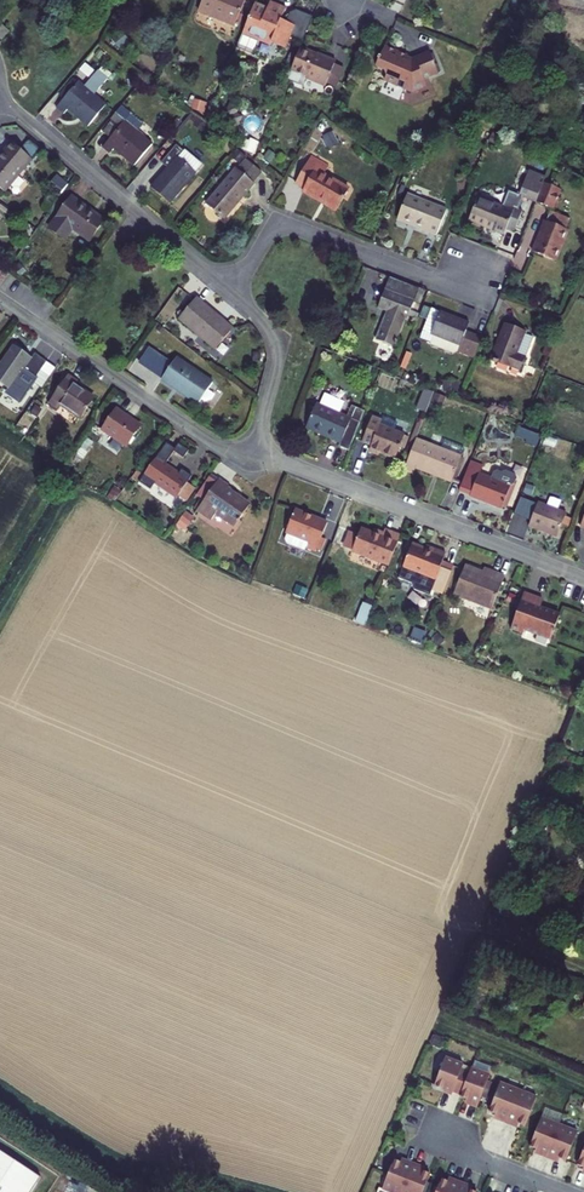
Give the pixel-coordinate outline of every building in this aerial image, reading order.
[(198,12),(234,27),(246,0),(203,0),(198,12)] [(254,4),(236,48),(251,54),(258,41),(270,46),(272,43),(286,49),(295,27),(287,23),(280,21),(283,15),(285,9),(270,3),(266,9),(254,4)] [(0,27),(0,39),(1,41),(9,33),(1,25),(0,27)] [(381,79),(408,91),(415,89),(419,79),(434,74),(427,53),(411,59),(409,62),(404,59),(405,55),(383,46),(374,66),(381,69),(383,76),(381,79)] [(325,59),(300,49),(291,70),(287,81),(302,87),(305,78),(308,77),(317,80),(316,83),(324,87),(326,84),(335,88),(338,82),(328,78),(333,65),(335,61),(326,58),(325,59)] [(328,78),(338,82),(343,69),(333,65),(328,78)] [(78,83),(57,109),(64,115),(69,110),(81,120),(80,121),(88,128),(106,106),(94,96),(107,80),(98,72),(84,88),(78,83)] [(58,96),(63,100),(72,89),(67,85),(58,96)] [(124,122),(112,137),(103,148),(111,154),(115,149),(126,158),(125,161),(134,167),(152,144),(137,133),(143,126),(121,107),(115,114),(124,122)] [(115,114),(102,129),(112,137),(124,122),(115,114)] [(246,153),(254,154),(259,143),(250,140),(249,142),(245,141),(242,149),(246,153)] [(0,156),(0,189),(5,193),(31,161),(11,144),(0,156)] [(169,204),(195,173),(178,159),(184,152),(177,145),(161,163),(167,169),(151,189),(169,204)] [(246,158),(238,150),(232,158),(241,164),(246,158)] [(178,159),(195,173),(201,166),(184,152),(178,159)] [(302,192),(335,211),(348,191),(323,176),(328,167),(310,157),(295,184),(303,190),(302,192)] [(237,171),(252,183),(261,173),(246,161),(237,171)] [(254,185),(252,183),(237,171),(235,169),(206,204),(224,220),(254,185)] [(544,183),(546,178),(529,171),(520,197),(536,203),(544,183)] [(51,192),(58,198),(65,188),(58,183),(51,192)] [(544,183),(536,203),(553,210),(561,190),(544,183)] [(436,236),(446,211),(407,196),(398,218),(417,225),(417,228),(436,236)] [(49,228),(62,238),(70,227),(74,230),(90,241),(104,222),(72,198),(49,228)] [(506,230),(514,233),(522,212),(514,209),(513,212),(477,199),(469,221),(504,235),(506,230)] [(561,228),(565,219),(550,213),(546,223),(561,228)] [(397,221),(417,228),(417,225),(398,218),(397,221)] [(545,222),(533,253),(556,262),(567,231),(566,231),(570,221),(565,219),(561,228),(546,223),(545,222)] [(20,238),(30,237),(28,226),(19,227),(20,238)] [(70,227),(62,238),(66,240),(74,230),(70,227)] [(14,268),(20,277),(26,273),(20,264),(14,268)] [(407,321),(415,302),(386,291),(378,309),(388,313),(376,341),(394,348),(406,321),(407,321)] [(215,350),(230,332),(215,319),(218,317),(197,298),(178,319),(215,350)] [(423,332),(458,347),(456,352),(472,359),(481,338),(464,331),(467,323),(432,309),(423,332)] [(215,319),(230,332),(233,330),(218,317),(215,319)] [(510,369),(519,373),(525,357),(516,354),(525,333),(505,325),(499,340),(501,341),(498,347),(497,346),(490,361),(498,364),(498,362),(511,368),(510,369)] [(5,359),(7,361),(3,366),(1,365),(0,366),(0,383),(11,390),(11,392),(22,399),(47,363),(35,355),(32,359),(14,346),(5,359)] [(162,380),(198,405),(213,384),(176,359),(162,380)] [(69,378),(51,404),(59,409),(60,410),(62,407),(79,419),(93,399),(76,387),(78,384),(69,378)] [(341,444),(342,442),(351,421),(339,415),(344,403),(324,395),(319,406),(317,405),(306,429),(341,444)] [(59,409),(51,404),(49,408),(57,413),(59,409)] [(460,415),(470,419),(472,412),(463,408),(460,415)] [(103,430),(127,446),(140,426),(117,410),(103,430)] [(396,460),(400,448),(405,436),(380,426),(381,422),(372,419),(362,442),(371,446),(370,450),(380,454),(396,460)] [(342,442),(351,446),(360,424),(351,421),(342,442)] [(405,436),(400,448),(404,450),(409,438),(405,436)] [(431,437),(428,444),(440,449),(443,441),(431,437)] [(416,440),(404,471),(413,474),(416,468),(452,482),(454,478),(460,460),(460,458),(463,449),(443,441),(440,449),(428,444),(416,440)] [(179,497),(188,484),(192,478),(182,471),(178,476),(165,466),(174,453),(175,451),(174,450),(165,444),(140,481),(152,489),(156,484),(178,498),(179,497)] [(175,451),(174,453),(184,460),(189,451),(179,444),(174,450),(175,451)] [(460,460),(454,478),(459,480),(466,460),(460,458),(460,460)] [(471,462),(459,492),(470,497),(469,498),(502,511),(511,488),(515,486),(517,480),(515,476),(507,472),(502,474),(498,473),(494,474),(492,480),(479,474),(482,467),(471,462)] [(219,481),(204,501),(197,511),(211,521),(216,515),(235,527),(249,506),(227,490),(228,488),(219,481)] [(196,489),(188,484),(179,497),(187,503),(196,489)] [(197,511),(204,501),(201,498),(194,509),(197,511)] [(557,538),(560,531),(565,516),(565,514),(538,503),(528,527),(557,538)] [(328,524),(295,511),(286,534),(289,535),(286,541),(288,545),(306,552),(308,549),(317,552),(328,524)] [(185,513),(179,521),(189,527),(195,519),(185,513)] [(565,516),(560,531),(564,532),(569,517),(565,516)] [(352,552),(389,567),(395,552),(399,542),(401,537),(385,531),(384,534),(382,538),(373,534),(361,530),(357,539),(353,550),(352,552)] [(349,549),(353,550),(357,539),(353,538),(349,549)] [(399,542),(395,552),(400,554),(404,545),(399,542)] [(431,592),(442,597),(453,568),(442,564),(446,555),(434,551),(432,554),(412,546),(398,580),(411,586),(414,592),(429,598),(431,592)] [(401,563),(404,564),(411,549),(407,547),(401,563)] [(504,578),(493,574),(491,578),(482,574),(465,568),(454,595),(492,610),(504,578)] [(539,608),(543,599),(524,593),(511,630),(524,634),(525,632),(551,641),(553,636),(555,636),(556,631),(555,630),(560,616),(539,608)] [(324,602),(315,596),(311,602),(320,608),(324,602)] [(467,1104),(476,1108),(489,1075),(470,1068),(468,1073),(460,1070),(462,1065),(444,1057),(433,1086),(451,1093),(452,1091),(459,1095),(458,1097),(468,1101),(467,1104)] [(497,1116),(495,1119),(503,1123),(517,1091),(499,1083),(487,1112),(497,1116)] [(503,1123),(512,1126),(513,1123),(523,1127),(534,1098),(517,1091),(503,1123)] [(538,1150),(536,1153),(545,1157),(558,1125),(540,1118),(528,1146),(538,1150)] [(545,1157),(553,1160),(554,1157),(564,1161),(576,1132),(558,1125),(545,1157)] [(576,1165),(583,1168),(583,1144),(576,1165)] [(38,1178),(0,1153),(0,1191),(29,1191),(38,1178)] [(392,1158),(380,1187),(393,1191),(399,1191),(411,1162),(403,1158),(402,1162),(392,1158)] [(428,1173),(419,1169),(420,1165),(411,1162),(399,1191),(420,1191),(428,1173)] [(439,1177),(433,1191),(454,1191),(459,1181),(450,1178),(449,1181),(439,1177)] [(475,1191),(466,1188),(467,1185),(459,1181),(454,1191),(475,1191)]
